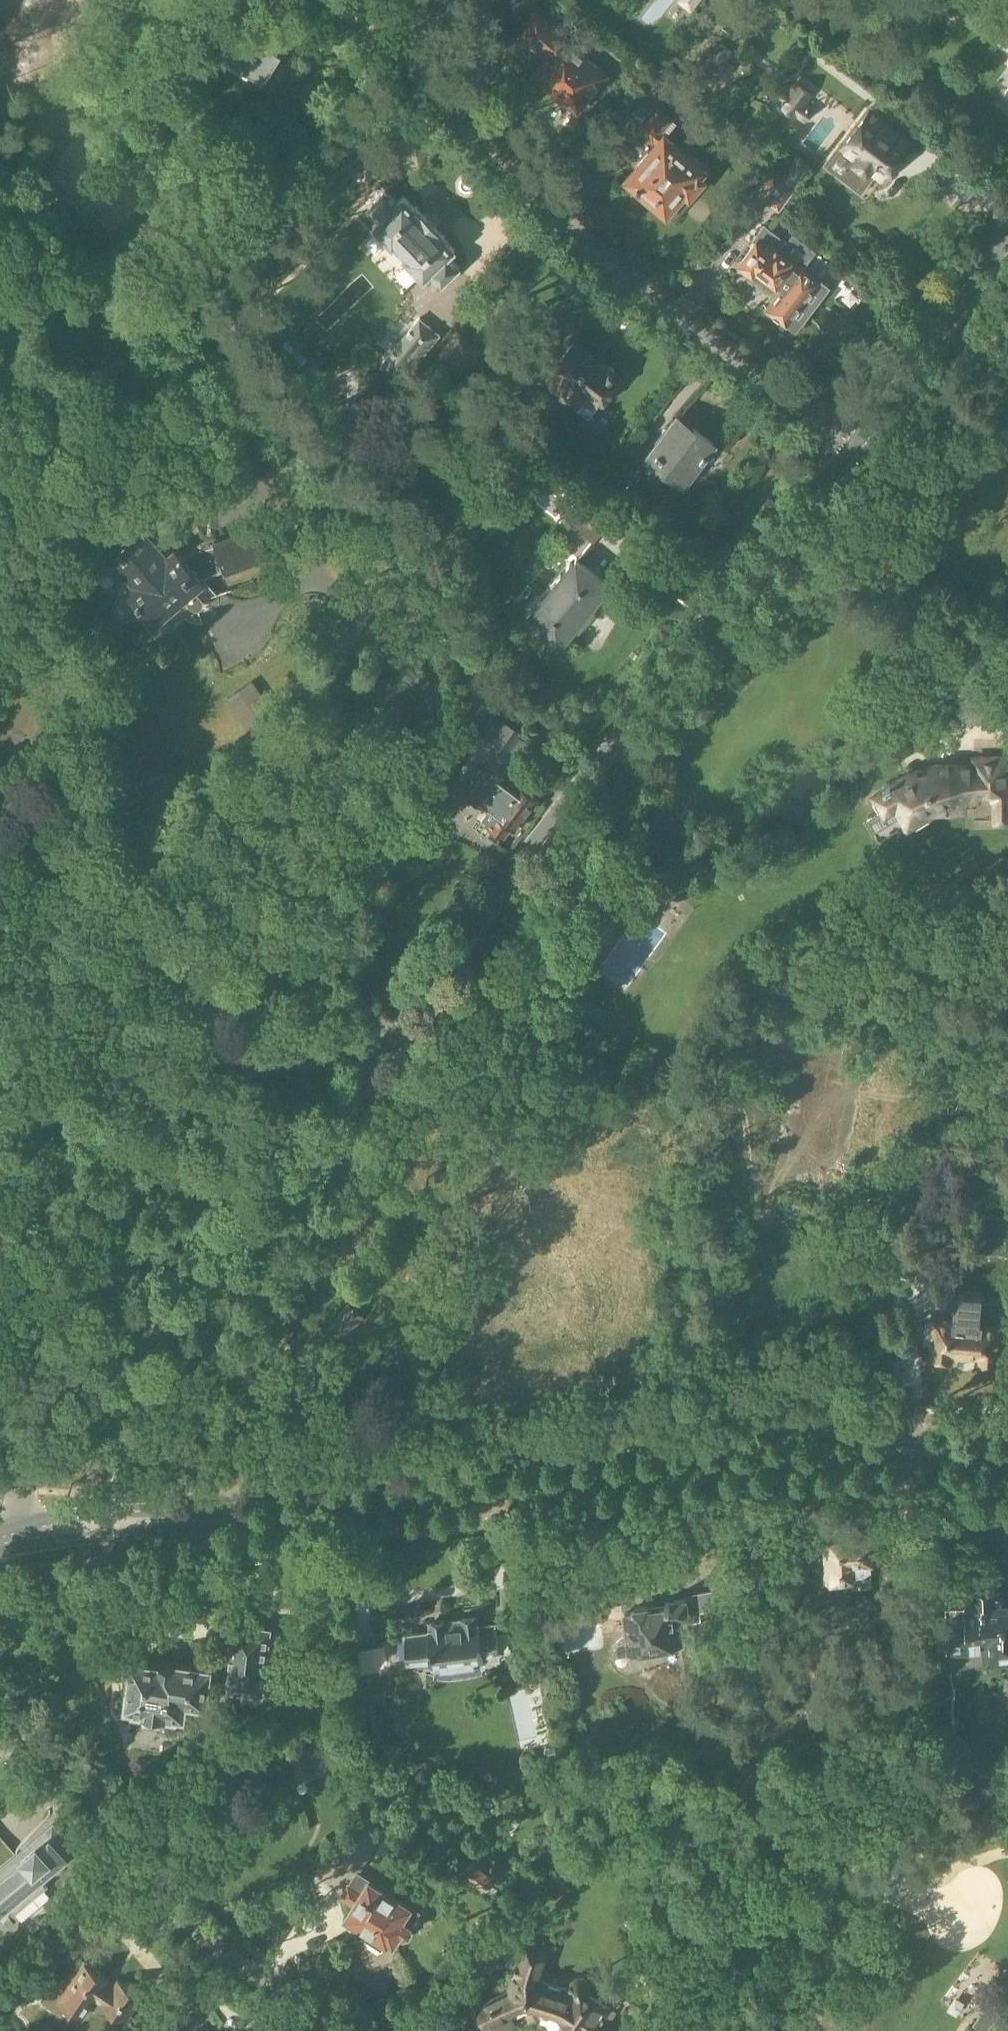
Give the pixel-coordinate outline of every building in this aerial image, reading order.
[(691,10),(699,0),(678,0),(691,10)] [(578,112),(609,74),(584,53),(586,51),(536,11),(519,32),(548,55),(532,74),(578,112)] [(217,52),(264,82),(281,54),(234,25),(217,52)] [(712,59),(730,73),(736,65),(728,58),(734,51),(725,44),(712,59)] [(804,123),(815,108),(807,103),(814,93),(795,79),(778,103),(804,123)] [(838,146),(834,144),(820,163),(860,193),(874,173),(885,181),(915,140),(868,105),(838,146)] [(640,129),(653,140),(672,118),(659,107),(640,129)] [(627,178),(667,212),(675,220),(706,184),(705,183),(709,179),(704,175),(710,168),(667,131),(627,178)] [(754,195),(777,212),(792,191),(769,175),(754,195)] [(442,283),(459,267),(448,255),(455,249),(444,238),(444,237),(416,207),(415,208),(404,196),(398,203),(387,191),(369,208),(380,218),(373,224),(394,246),(396,244),(407,256),(405,257),(408,261),(407,262),(407,264),(407,266),(408,268),(414,274),(415,275),(417,276),(419,275),(421,274),(425,278),(431,272),(442,283)] [(790,259),(797,250),(764,225),(759,232),(762,234),(740,262),(753,272),(756,268),(784,289),(769,309),(786,322),(818,280),(801,267),(799,269),(795,267),(797,265),(790,259)] [(440,333),(419,316),(381,364),(401,380),(440,333)] [(479,350),(459,332),(439,356),(459,373),(479,350)] [(558,395),(567,402),(570,398),(574,401),(572,404),(587,416),(598,402),(599,403),(620,375),(576,341),(553,371),(554,372),(548,381),(561,391),(558,395)] [(488,385),(499,394),(505,387),(504,380),(497,374),(488,385)] [(437,396),(446,403),(453,394),(444,387),(437,396)] [(677,415),(647,456),(685,484),(715,443),(677,415)] [(610,522),(581,499),(565,519),(593,542),(610,522)] [(209,599),(218,594),(202,576),(225,568),(226,571),(271,553),(259,522),(215,539),(209,524),(199,528),(203,539),(202,539),(184,554),(175,544),(168,550),(145,524),(109,556),(115,564),(112,566),(108,565),(105,565),(102,567),(99,568),(97,571),(95,575),(95,579),(96,583),(100,587),(105,589),(109,589),(114,588),(117,586),(119,582),(120,578),(119,574),(122,571),(132,582),(125,588),(157,624),(185,599),(191,607),(194,608),(198,609),(201,608),(203,606),(204,604),(204,601),(203,598),(205,597),(209,599)] [(584,624),(593,613),(592,613),(596,608),(594,606),(605,592),(604,591),(609,585),(575,557),(570,563),(569,563),(557,577),(559,578),(543,598),(541,596),(530,610),(531,611),(530,611),(532,612),(526,618),(560,646),(565,639),(566,640),(577,626),(580,628),(584,624)] [(250,738),(285,714),(256,671),(221,695),(250,738)] [(510,750),(524,731),(497,712),(484,730),(510,750)] [(1007,763),(1007,758),(974,759),(974,762),(967,762),(967,763),(937,763),(913,769),(873,793),(882,809),(868,818),(866,821),(866,823),(873,833),(894,821),(889,813),(897,808),(908,827),(937,810),(949,810),(949,811),(966,811),(966,799),(995,799),(995,821),(1007,821),(1007,796),(1007,763)] [(504,776),(505,775),(487,762),(482,769),(480,767),(477,770),(475,769),(470,775),(472,777),(470,780),(472,782),(467,789),(486,803),(487,804),(480,812),(493,821),(489,827),(504,838),(513,825),(515,827),(516,826),(521,829),(525,823),(521,819),(537,798),(518,784),(516,786),(504,776)] [(910,1292),(911,1281),(900,1280),(899,1291),(910,1292)] [(935,1319),(931,1357),(952,1358),(952,1355),(959,1356),(978,1357),(978,1360),(997,1362),(1000,1325),(982,1323),(985,1295),(955,1292),(953,1321),(935,1319)] [(348,1303),(333,1321),(349,1334),(364,1316),(348,1303)] [(852,1590),(864,1589),(864,1583),(862,1583),(861,1575),(857,1575),(857,1561),(851,1561),(851,1557),(853,1557),(853,1539),(825,1540),(826,1582),(852,1582),(852,1590)] [(877,1557),(879,1554),(879,1547),(877,1544),(877,1539),(853,1539),(853,1557),(851,1557),(851,1561),(857,1561),(857,1575),(861,1575),(862,1583),(864,1583),(864,1589),(872,1589),(872,1562),(877,1562),(877,1557)] [(959,1643),(985,1641),(986,1655),(1007,1654),(1007,1568),(991,1569),(991,1577),(976,1578),(976,1585),(958,1586),(959,1605),(948,1605),(950,1643),(959,1643)] [(813,1592),(801,1593),(802,1605),(814,1604),(813,1592)] [(612,1649),(611,1653),(612,1656),(612,1660),(614,1663),(615,1665),(617,1667),(618,1668),(620,1669),(622,1671),(624,1671),(627,1672),(629,1672),(631,1672),(633,1672),(667,1663),(667,1666),(676,1665),(677,1672),(685,1671),(683,1647),(685,1646),(682,1621),(689,1621),(686,1601),(666,1603),(667,1606),(626,1611),(627,1636),(623,1637),(620,1638),(617,1640),(615,1643),(613,1646),(612,1649)] [(436,1667),(482,1662),(501,1659),(500,1650),(510,1649),(509,1644),(508,1644),(507,1635),(508,1635),(508,1631),(498,1632),(497,1622),(479,1624),(478,1616),(428,1622),(429,1631),(405,1634),(409,1664),(432,1661),(433,1666),(436,1666),(436,1667)] [(233,1624),(226,1679),(235,1679),(234,1689),(262,1692),(270,1628),(252,1626),(246,1619),(244,1619),(237,1624),(233,1624)] [(167,1720),(168,1714),(177,1715),(179,1712),(184,1713),(186,1697),(206,1699),(210,1665),(179,1661),(178,1664),(133,1659),(132,1663),(129,1663),(124,1665),(123,1676),(127,1680),(130,1680),(127,1705),(131,1705),(133,1709),(142,1710),(141,1718),(144,1724),(162,1726),(167,1720)] [(291,1764),(298,1779),(313,1772),(307,1758),(291,1764)] [(65,1839),(53,1824),(0,1868),(0,1910),(8,1904),(14,1912),(47,1885),(40,1877),(65,1856),(56,1846),(65,1839)] [(496,1879),(472,1862),(461,1877),(485,1894),(496,1879)] [(419,1911),(411,1906),(412,1905),(369,1878),(368,1880),(357,1873),(351,1883),(350,1882),(341,1896),(353,1903),(345,1916),(370,1931),(366,1938),(382,1948),(386,1942),(387,1943),(389,1940),(394,1943),(401,1932),(404,1934),(409,1933),(412,1929),(411,1924),(419,1911)] [(486,1897),(472,1887),(465,1896),(480,1906),(486,1897)] [(589,1987),(572,1980),(569,1986),(542,1978),(552,1947),(523,1938),(509,1988),(476,2004),(489,2030),(504,2030),(516,2025),(510,2012),(525,2005),(558,2015),(582,2030),(616,2030),(608,2023),(618,2011),(589,1988),(589,1987)] [(126,2021),(143,1995),(118,1978),(114,1985),(108,1981),(110,1979),(85,1962),(58,2001),(83,2019),(95,2001),(126,2021)]
